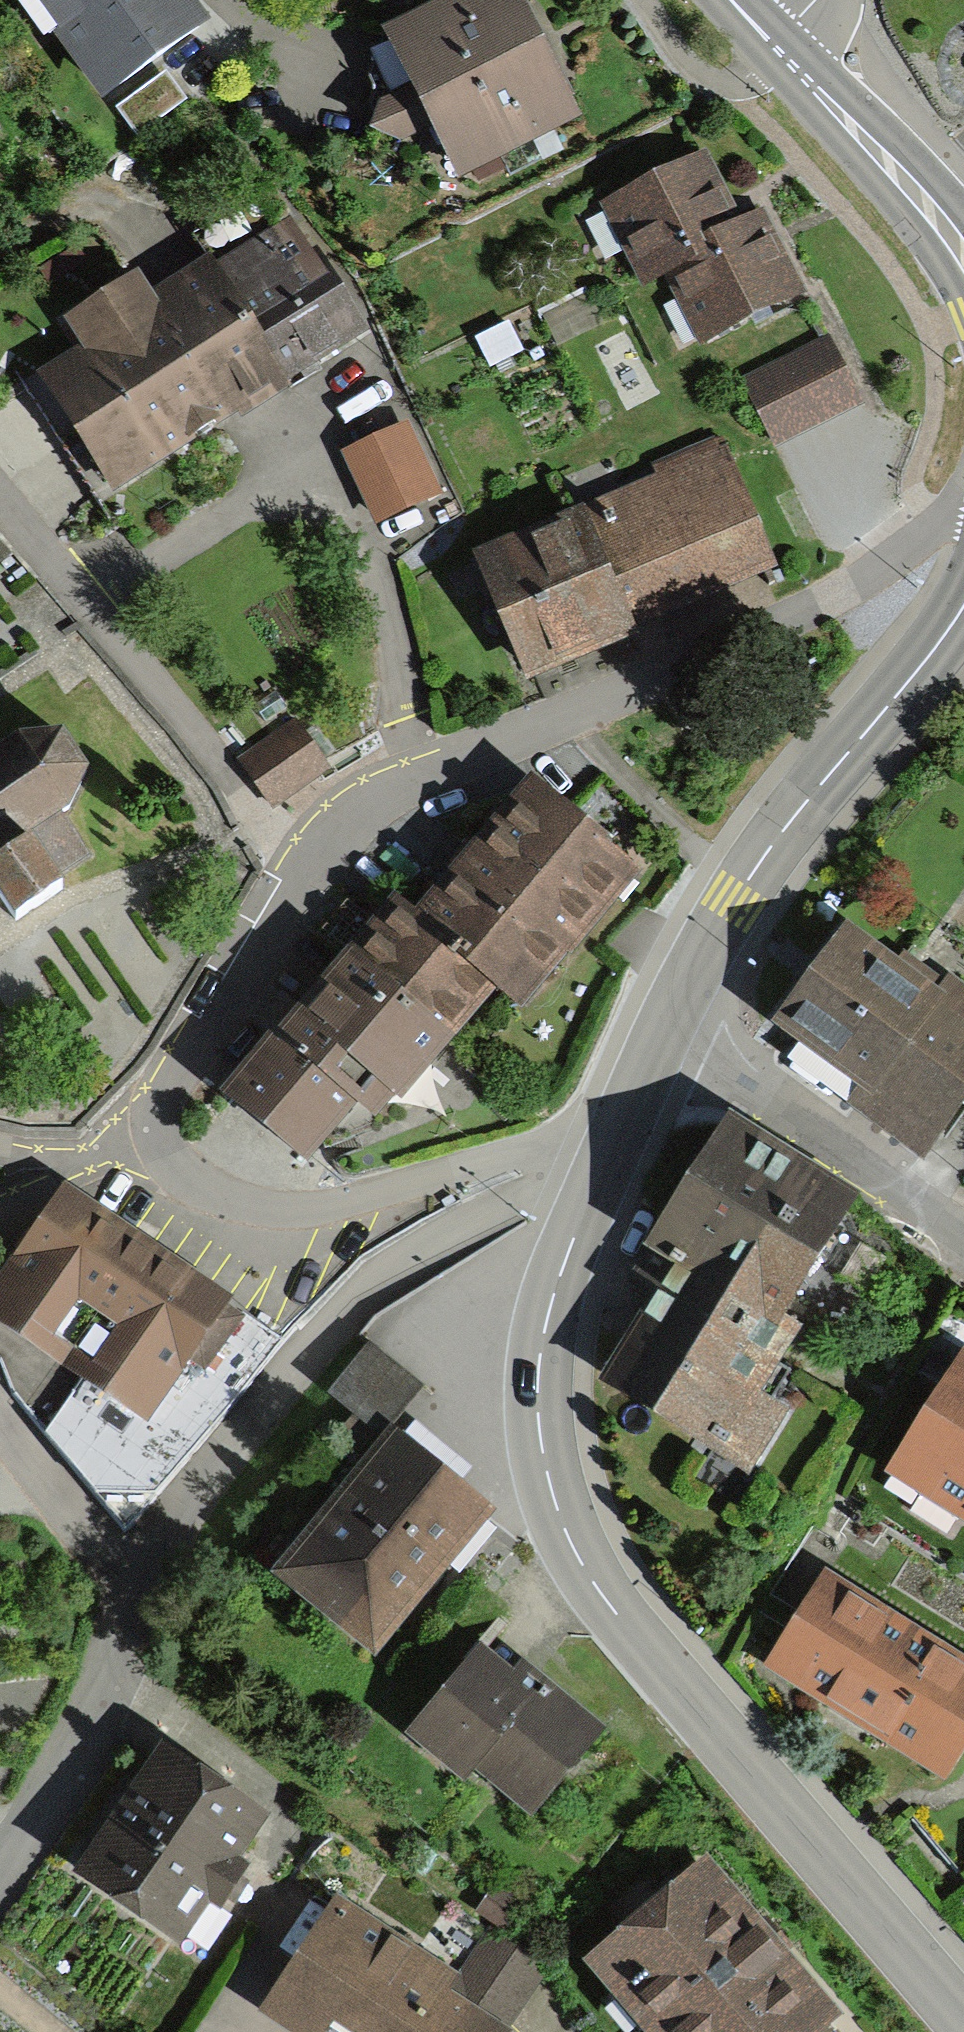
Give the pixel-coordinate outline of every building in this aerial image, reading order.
[(194,0),(16,0),(100,112),(214,26),(194,0)] [(516,0),(446,0),(379,34),(408,89),(379,104),(369,134),(399,144),(427,129),(456,185),(580,122),(516,0)] [(122,103),(140,131),(191,99),(173,70),(122,103)] [(705,155),(601,207),(640,288),(669,275),(708,256),(702,243),(741,225),(705,155)] [(79,351),(36,378),(110,495),(363,336),(290,222),(277,230),(257,197),(194,236),(209,261),(151,297),(140,279),(64,326),(79,351)] [(669,275),(704,348),(808,301),(767,213),(741,225),(702,243),(708,256),(669,275)] [(830,334),(739,377),(773,450),(865,407),(830,334)] [(410,425),(343,456),(376,527),(443,497),(410,425)] [(722,437),(653,467),(656,475),(467,557),(524,686),(782,574),(722,437)] [(315,768),(287,727),(239,759),(267,800),(315,768)] [(13,941),(67,902),(51,881),(88,855),(65,822),(90,775),(64,737),(20,743),(0,756),(0,923),(13,941)] [(639,875),(526,783),(462,863),(414,922),(389,901),(289,1025),(284,1032),(279,1028),(221,1101),(309,1172),(354,1117),(380,1137),(490,1001),(519,1023),(639,875)] [(849,934),(777,1031),(863,1094),(854,1107),(922,1158),(963,1102),(963,992),(950,981),(938,998),(917,983),(849,934)] [(866,1195),(730,1111),(634,1266),(661,1283),(601,1381),(746,1470),(782,1412),(760,1399),(801,1332),(787,1323),(866,1195)] [(0,1289),(0,1321),(150,1422),(191,1363),(206,1373),(243,1317),(226,1305),(233,1294),(70,1186),(33,1241),(0,1289)] [(328,1393),(384,1435),(391,1427),(423,1384),(368,1342),(328,1393)] [(963,1350),(883,1483),(963,1532),(963,1350)] [(493,1511),(391,1427),(384,1435),(343,1485),(273,1571),(375,1655),(493,1511)] [(829,1575),(765,1675),(947,1790),(963,1764),(963,1660),(829,1575)] [(511,1683),(477,1657),(408,1744),(464,1789),(477,1773),(536,1820),(605,1733),(523,1668),(511,1683)] [(269,1821),(161,1750),(123,1808),(76,1879),(181,1947),(208,1907),(222,1916),(255,1866),(244,1859),(269,1821)] [(584,1960),(644,2031),(822,2031),(839,2018),(770,1935),(707,1859),(584,1960)] [(339,1897),(258,2021),(276,2031),(508,2031),(549,1969),(488,1930),(459,1975),(339,1897)]
